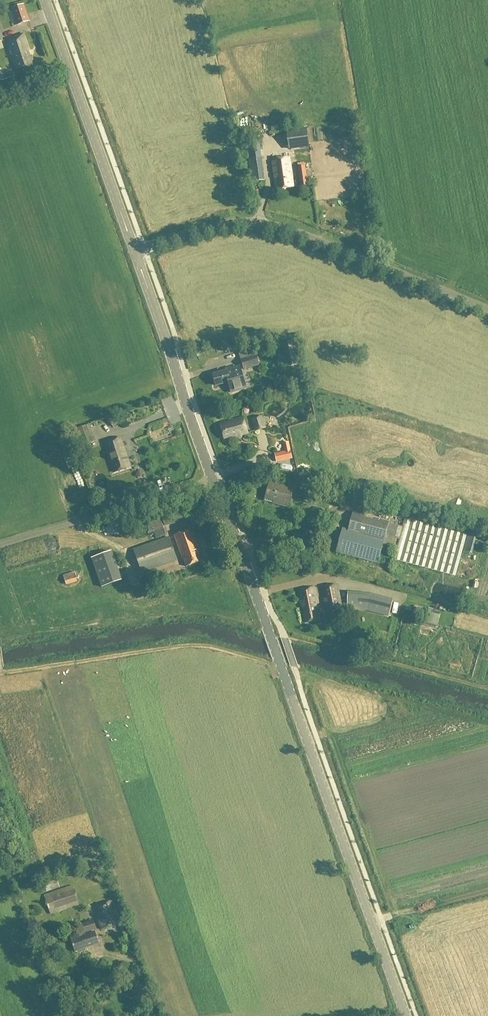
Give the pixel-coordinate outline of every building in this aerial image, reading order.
[(16,26),(28,22),(23,6),(10,10),(16,26)] [(16,74),(33,69),(22,36),(5,42),(16,74)] [(289,151),(307,149),(305,131),(287,133),(289,151)] [(274,191),(291,189),(288,159),(270,161),(274,191)] [(299,187),(306,187),(303,167),(297,168),(299,187)] [(295,351),(294,342),(284,344),(286,353),(295,351)] [(238,354),(240,361),(255,356),(253,349),(238,354)] [(240,361),(242,370),(258,366),(255,356),(240,361)] [(245,389),(238,368),(212,376),(215,387),(227,383),(230,394),(245,389)] [(229,440),(247,435),(242,418),(219,425),(223,440),(229,438),(229,440)] [(254,432),(264,430),(261,418),(251,420),(254,432)] [(112,419),(108,423),(114,429),(118,425),(112,419)] [(79,448),(95,442),(89,426),(73,431),(79,448)] [(113,474),(129,468),(119,440),(103,445),(113,474)] [(275,463),(291,460),(288,444),(282,445),(283,453),(273,455),(275,463)] [(288,506),(293,487),(269,480),(264,499),(272,501),(271,505),(279,507),(280,504),(288,506)] [(311,495),(312,490),(313,487),(301,484),(299,492),(311,495)] [(376,565),(387,526),(354,516),(350,532),(342,530),(335,554),(376,565)] [(454,577),(465,537),(403,520),(392,561),(454,577)] [(201,562),(199,557),(200,557),(190,530),(173,536),(181,560),(182,560),(185,568),(201,562)] [(141,574),(175,562),(167,538),(132,550),(141,574)] [(203,555),(210,563),(208,564),(214,571),(223,563),(210,549),(203,555)] [(111,554),(91,560),(101,590),(121,583),(111,554)] [(391,581),(390,567),(377,569),(378,583),(391,581)] [(65,586),(76,583),(73,573),(62,576),(65,586)] [(326,612),(340,609),(335,586),(321,589),(326,612)] [(318,621),(316,611),(318,610),(313,589),(297,592),(302,616),(304,624),(318,621)] [(389,615),(391,603),(365,596),(347,595),(346,608),(364,609),(389,615)] [(435,626),(437,619),(438,614),(425,611),(424,616),(422,623),(435,626)] [(56,880),(43,884),(46,892),(58,888),(56,880)] [(72,892),(45,901),(50,916),(64,911),(63,908),(76,903),(72,892)] [(115,915),(110,902),(94,908),(98,918),(96,918),(101,931),(120,924),(116,915),(115,915)] [(83,934),(95,930),(92,920),(81,925),(83,934)] [(74,953),(98,944),(94,933),(70,941),(74,953)]
